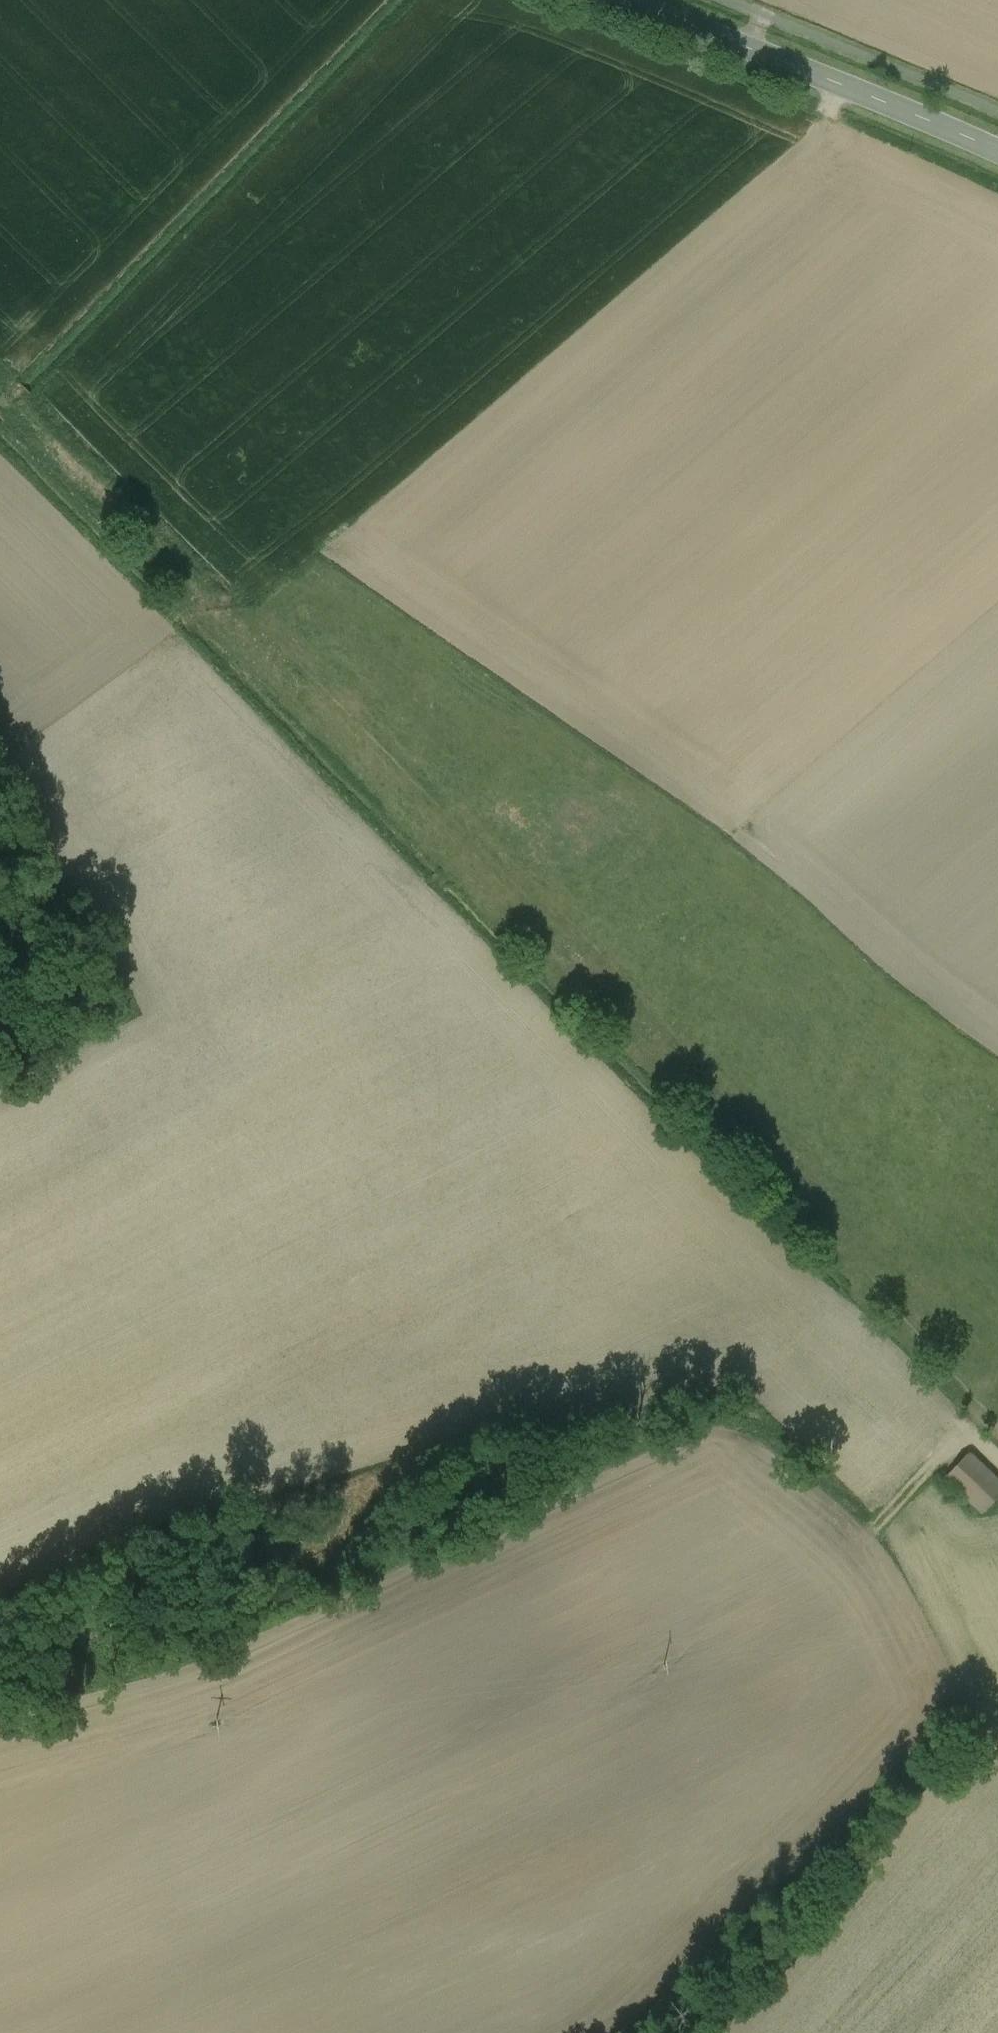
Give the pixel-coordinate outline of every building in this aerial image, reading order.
[(971,1452),(947,1476),(983,1514),(997,1500),(997,1480),(971,1452)]
